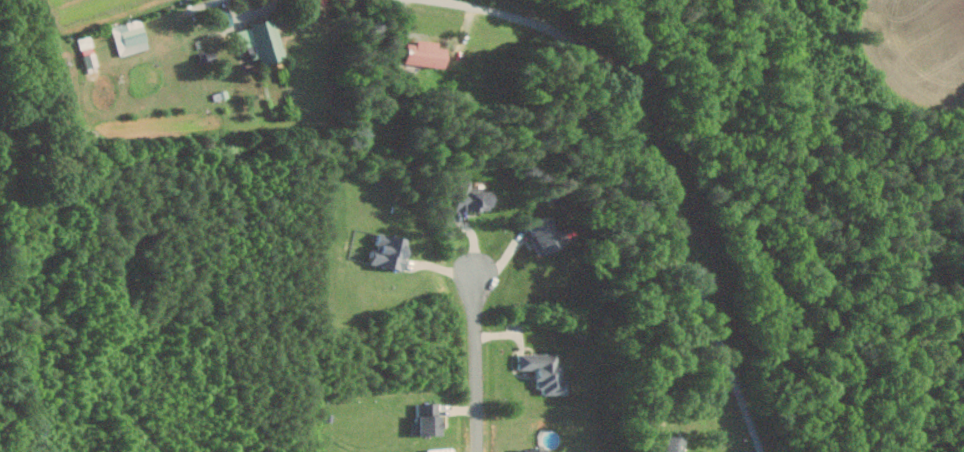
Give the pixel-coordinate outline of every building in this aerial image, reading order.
[(287,57),(277,16),(250,24),(251,27),(241,30),(247,55),(259,52),(262,64),(287,57)] [(151,47),(142,17),(113,26),(121,56),(151,47)] [(449,66),(449,47),(440,47),(440,40),(417,40),(417,43),(407,43),(407,66),(449,66)] [(88,67),(100,64),(96,50),(84,53),(88,67)] [(469,190),(468,182),(453,182),(454,211),(494,209),(494,189),(469,190)] [(541,255),(565,245),(552,214),(532,222),(537,235),(533,236),(541,255)] [(406,269),(411,237),(381,232),(376,264),(406,269)] [(560,353),(522,353),(522,370),(540,370),(540,388),(546,388),(546,394),(570,394),(570,379),(564,379),(565,363),(560,363),(560,353)] [(443,402),(420,403),(420,422),(413,422),(413,435),(443,435),(443,402)] [(687,436),(668,436),(668,451),(687,451),(687,436)]
